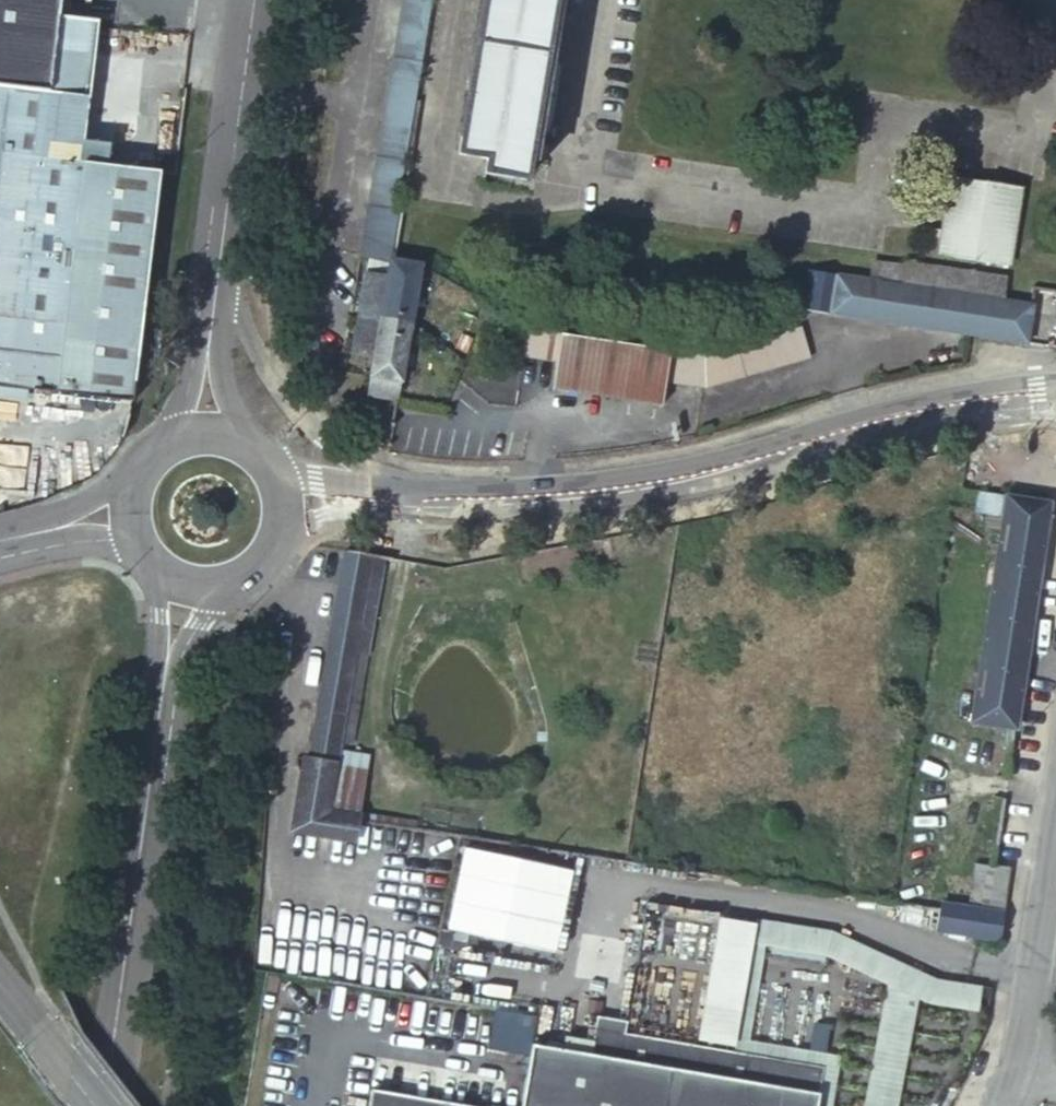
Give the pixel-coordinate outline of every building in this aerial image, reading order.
[(47,89),(56,11),(57,0),(0,0),(0,84),(47,89)] [(369,206),(396,211),(432,0),(403,0),(369,206)] [(455,155),(486,161),(484,170),(524,177),(554,0),(481,0),(455,155)] [(47,89),(40,146),(50,147),(49,157),(96,162),(98,137),(71,133),(85,14),(56,11),(47,89)] [(132,386),(158,169),(96,162),(49,157),(50,147),(40,146),(47,89),(0,84),(0,382),(50,388),(130,397),(132,386)] [(1023,186),(954,176),(942,255),(1011,265),(1023,186)] [(360,257),(388,261),(396,211),(369,206),(360,257)] [(399,401),(422,264),(392,259),(389,277),(375,359),(369,397),(399,401)] [(871,281),(975,297),(1005,301),(1009,279),(908,264),(907,267),(874,262),(871,281)] [(804,310),(970,335),(975,297),(871,281),(810,272),(804,310)] [(375,359),(389,277),(362,273),(348,354),(375,359)] [(970,335),(1027,344),(1033,305),(1005,301),(975,297),(970,335)] [(562,330),(528,325),(523,357),(558,363),(561,336),(562,330)] [(802,329),(701,356),(696,387),(708,389),(811,360),(802,329)] [(672,351),(561,336),(558,363),(554,391),(664,405),(667,384),(672,351)] [(696,387),(701,356),(672,351),(667,384),(696,387)] [(1049,500),(980,490),(977,510),(1004,514),(973,722),(1016,729),(1049,500)] [(386,560),(346,553),(312,760),(305,759),(293,833),(357,844),(360,821),(331,816),(343,744),(355,747),(386,560)] [(551,948),(569,864),(460,841),(442,925),(551,948)] [(995,864),(988,911),(1004,913),(1011,867),(995,864)] [(988,911),(946,904),(946,909),(941,932),(1000,941),(1004,913),(988,911)] [(694,1044),(730,1050),(749,916),(713,911),(694,1044)] [(825,1066),(730,1050),(694,1044),(649,1036),(627,1033),(628,1022),(598,1017),(591,1056),(533,1046),(523,1105),(818,1105),(825,1066)] [(373,1093),(370,1105),(451,1105),(373,1093)]
